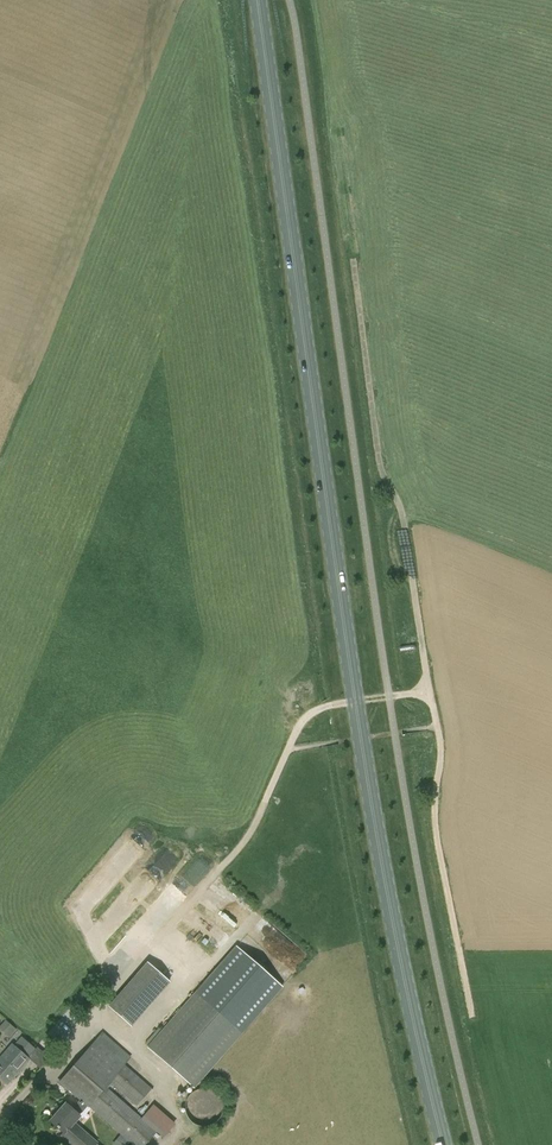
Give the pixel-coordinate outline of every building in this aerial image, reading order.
[(149,933),(189,889),(180,880),(139,925),(149,933)] [(192,908),(182,921),(218,948),(228,935),(192,908)] [(131,1026),(170,982),(147,962),(108,1006),(131,1026)] [(192,1088),(242,1033),(197,992),(147,1048),(192,1088)] [(12,1036),(16,1025),(3,1020),(0,1027),(0,1030),(12,1036)] [(86,1106),(87,1107),(88,1106),(132,1144),(145,1144),(157,1131),(110,1091),(114,1086),(136,1106),(151,1089),(124,1065),(131,1057),(102,1032),(58,1082),(79,1100),(72,1109),(79,1115),(86,1106)] [(0,1058),(0,1078),(7,1084),(28,1059),(26,1057),(34,1049),(20,1037),(13,1046),(11,1044),(0,1058)] [(31,1059),(21,1070),(26,1074),(36,1064),(31,1059)] [(185,1107),(185,1113),(188,1118),(192,1122),(196,1125),(202,1126),(207,1126),(213,1124),(217,1121),(220,1117),(222,1111),(223,1106),(221,1100),(219,1095),(214,1092),(209,1089),(203,1088),(198,1089),(192,1092),(188,1096),(186,1101),(185,1107)] [(65,1103),(57,1112),(49,1121),(62,1133),(60,1136),(62,1133),(63,1133),(71,1124),(74,1121),(79,1115),(72,1109),(65,1103)] [(60,1136),(70,1144),(98,1144),(96,1144),(97,1142),(74,1121),(71,1124),(63,1133),(62,1133),(60,1136)]
